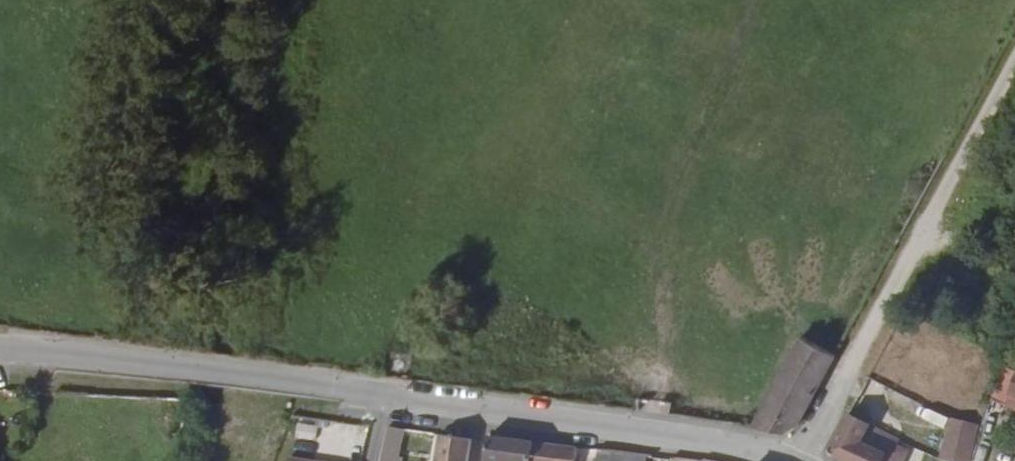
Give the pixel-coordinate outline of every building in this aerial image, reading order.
[(798,333),(752,423),(788,428),(796,423),(835,354),(798,333)] [(852,415),(834,452),(855,460),(909,460),(914,448),(903,444),(905,438),(852,415)] [(292,439),(314,442),(316,424),(295,421),(292,439)] [(380,460),(401,460),(406,429),(386,425),(380,460)] [(438,460),(467,460),(470,439),(442,434),(438,460)] [(587,448),(489,437),(488,442),(486,460),(584,460),(587,448)] [(646,455),(588,449),(587,460),(645,460),(646,455)]
